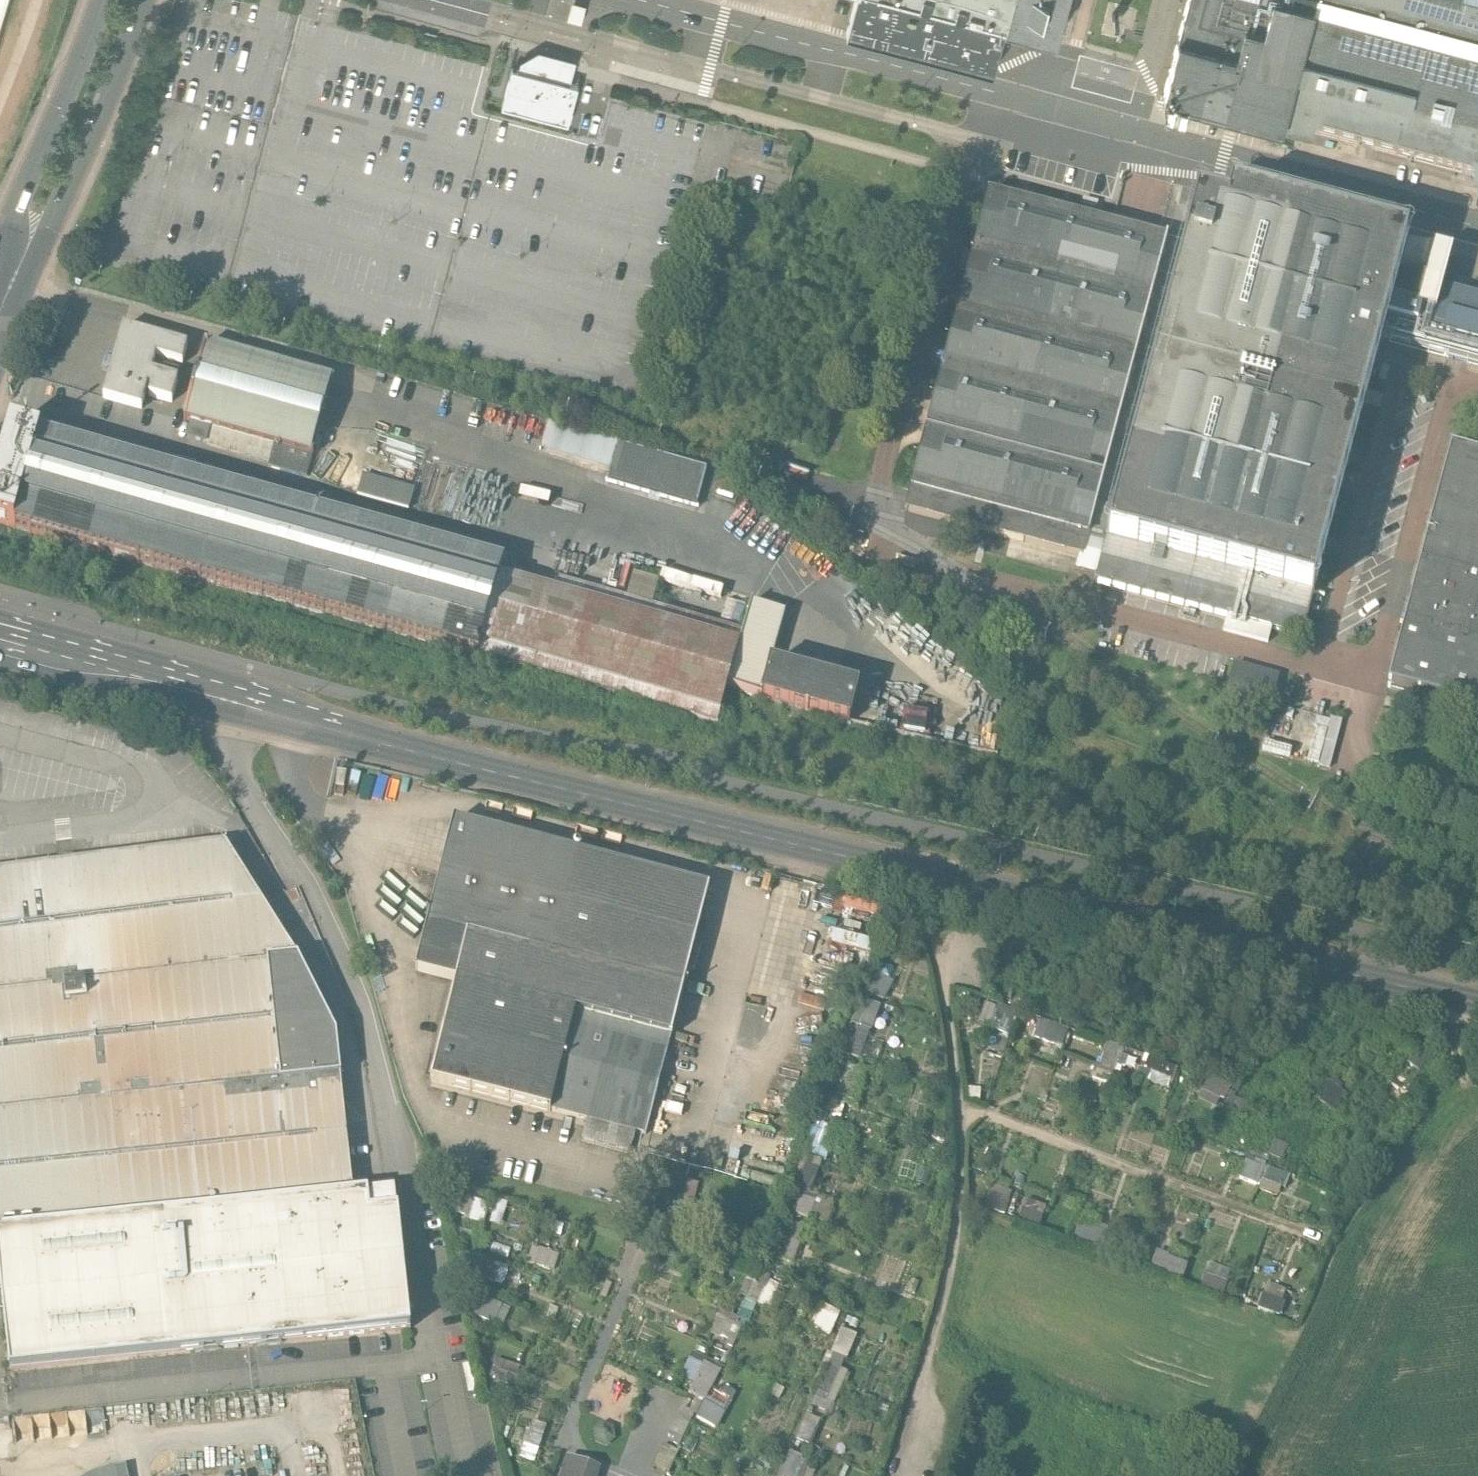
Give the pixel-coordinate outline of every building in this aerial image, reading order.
[(2,23),(8,0),(0,0),(0,28),(2,23)] [(846,32),(993,71),(1006,22),(1055,36),(1065,0),(855,0),(846,32)] [(1164,94),(1477,178),(1477,0),(1189,0),(1164,94)] [(572,2),(568,19),(580,22),(585,5),(572,2)] [(2,23),(0,28),(0,57),(8,29),(2,23)] [(512,68),(502,105),(567,122),(577,85),(569,83),(575,60),(539,50),(521,61),(519,70),(512,68)] [(989,194),(906,508),(1084,555),(1087,543),(1105,548),(1185,246),(989,194)] [(1096,581),(1227,616),(1224,630),(1268,641),(1271,628),(1301,636),(1380,339),(1385,319),(1405,324),(1406,316),(1417,319),(1426,288),(1435,250),(1229,196),(1226,210),(1213,207),(1197,203),(1185,246),(1105,548),(1096,581)] [(1405,324),(1385,319),(1380,339),(1477,365),(1477,299),(1454,293),(1453,295),(1426,288),(1417,319),(1406,316),(1405,324)] [(104,398),(141,408),(148,386),(152,388),(150,396),(171,402),(178,380),(151,372),(156,356),(183,364),(188,346),(124,328),(104,398)] [(205,345),(184,421),(192,423),(312,456),(313,453),(311,453),(330,383),(333,384),(334,381),(205,345)] [(134,430),(170,437),(174,416),(137,409),(134,430)] [(306,478),(312,456),(192,423),(187,438),(270,461),(268,467),(306,478)] [(618,443),(547,423),(539,452),(610,472),(617,446),(618,443)] [(0,466),(0,522),(478,656),(479,653),(478,652),(499,578),(501,568),(503,568),(504,563),(502,562),(501,564),(11,427),(0,466)] [(695,507),(705,470),(617,446),(610,472),(607,483),(695,507)] [(1477,708),(1477,457),(1450,450),(1388,685),(1477,708)] [(362,479),(356,498),(420,515),(425,496),(362,479)] [(555,593),(499,578),(478,652),(479,653),(478,656),(718,723),(727,689),(742,633),(652,608),(626,601),(558,581),(555,593)] [(633,578),(626,601),(652,608),(659,585),(633,578)] [(742,633),(727,689),(761,698),(770,665),(782,617),(749,608),(742,633)] [(1279,674),(1235,662),(1225,699),(1268,711),(1279,674)] [(858,688),(770,665),(761,698),(849,720),(858,688)] [(1329,719),(1317,716),(1314,725),(1316,725),(1308,758),(1318,761),(1329,719)] [(1292,748),(1264,741),(1263,747),(1290,754),(1292,748)] [(711,886),(457,819),(417,971),(459,982),(434,1079),(646,1135),(711,886)] [(355,1193),(339,1031),(299,956),(227,842),(0,865),(0,1229),(355,1193)] [(882,997),(889,979),(871,972),(864,991),(882,997)] [(839,1053),(858,1058),(875,1003),(856,998),(839,1053)] [(1198,1096),(1214,1105),(1221,1092),(1206,1083),(1198,1096)] [(1003,1212),(1009,1195),(987,1188),(981,1205),(1003,1212)] [(0,1229),(0,1253),(11,1368),(412,1326),(398,1189),(355,1193),(0,1229)] [(798,1193),(791,1212),(823,1224),(830,1206),(798,1193)] [(1024,1198),(1018,1219),(1037,1225),(1043,1204),(1024,1198)] [(790,1263),(800,1228),(787,1224),(776,1259),(790,1263)] [(530,1246),(525,1262),(552,1269),(556,1254),(530,1246)] [(1182,1277),(1187,1259),(1153,1250),(1148,1268),(1182,1277)] [(473,1276),(499,1285),(504,1270),(478,1261),(473,1276)] [(733,1313),(719,1308),(708,1339),(737,1349),(761,1282),(745,1276),(733,1313)] [(1278,1314),(1288,1288),(1267,1281),(1257,1306),(1278,1314)] [(503,1327),(510,1305),(477,1295),(470,1317),(503,1327)] [(836,1328),(796,1440),(813,1446),(838,1374),(852,1334),(836,1328)] [(678,1378),(690,1383),(701,1358),(690,1353),(678,1378)] [(491,1359),(487,1384),(515,1387),(518,1363),(491,1359)] [(676,1444),(700,1397),(705,1400),(720,1371),(702,1362),(663,1437),(676,1444)] [(715,1428),(724,1409),(702,1400),(694,1418),(715,1428)] [(86,1412),(14,1415),(15,1440),(80,1437),(79,1426),(86,1426),(86,1412)] [(533,1461),(545,1424),(531,1419),(518,1456),(533,1461)] [(813,1447),(788,1441),(780,1475),(806,1475),(813,1447)] [(165,1458),(167,1475),(221,1475),(218,1452),(165,1458)] [(567,1456),(560,1475),(599,1475),(602,1469),(567,1456)] [(127,1465),(94,1473),(90,1475),(129,1475),(127,1465)]
